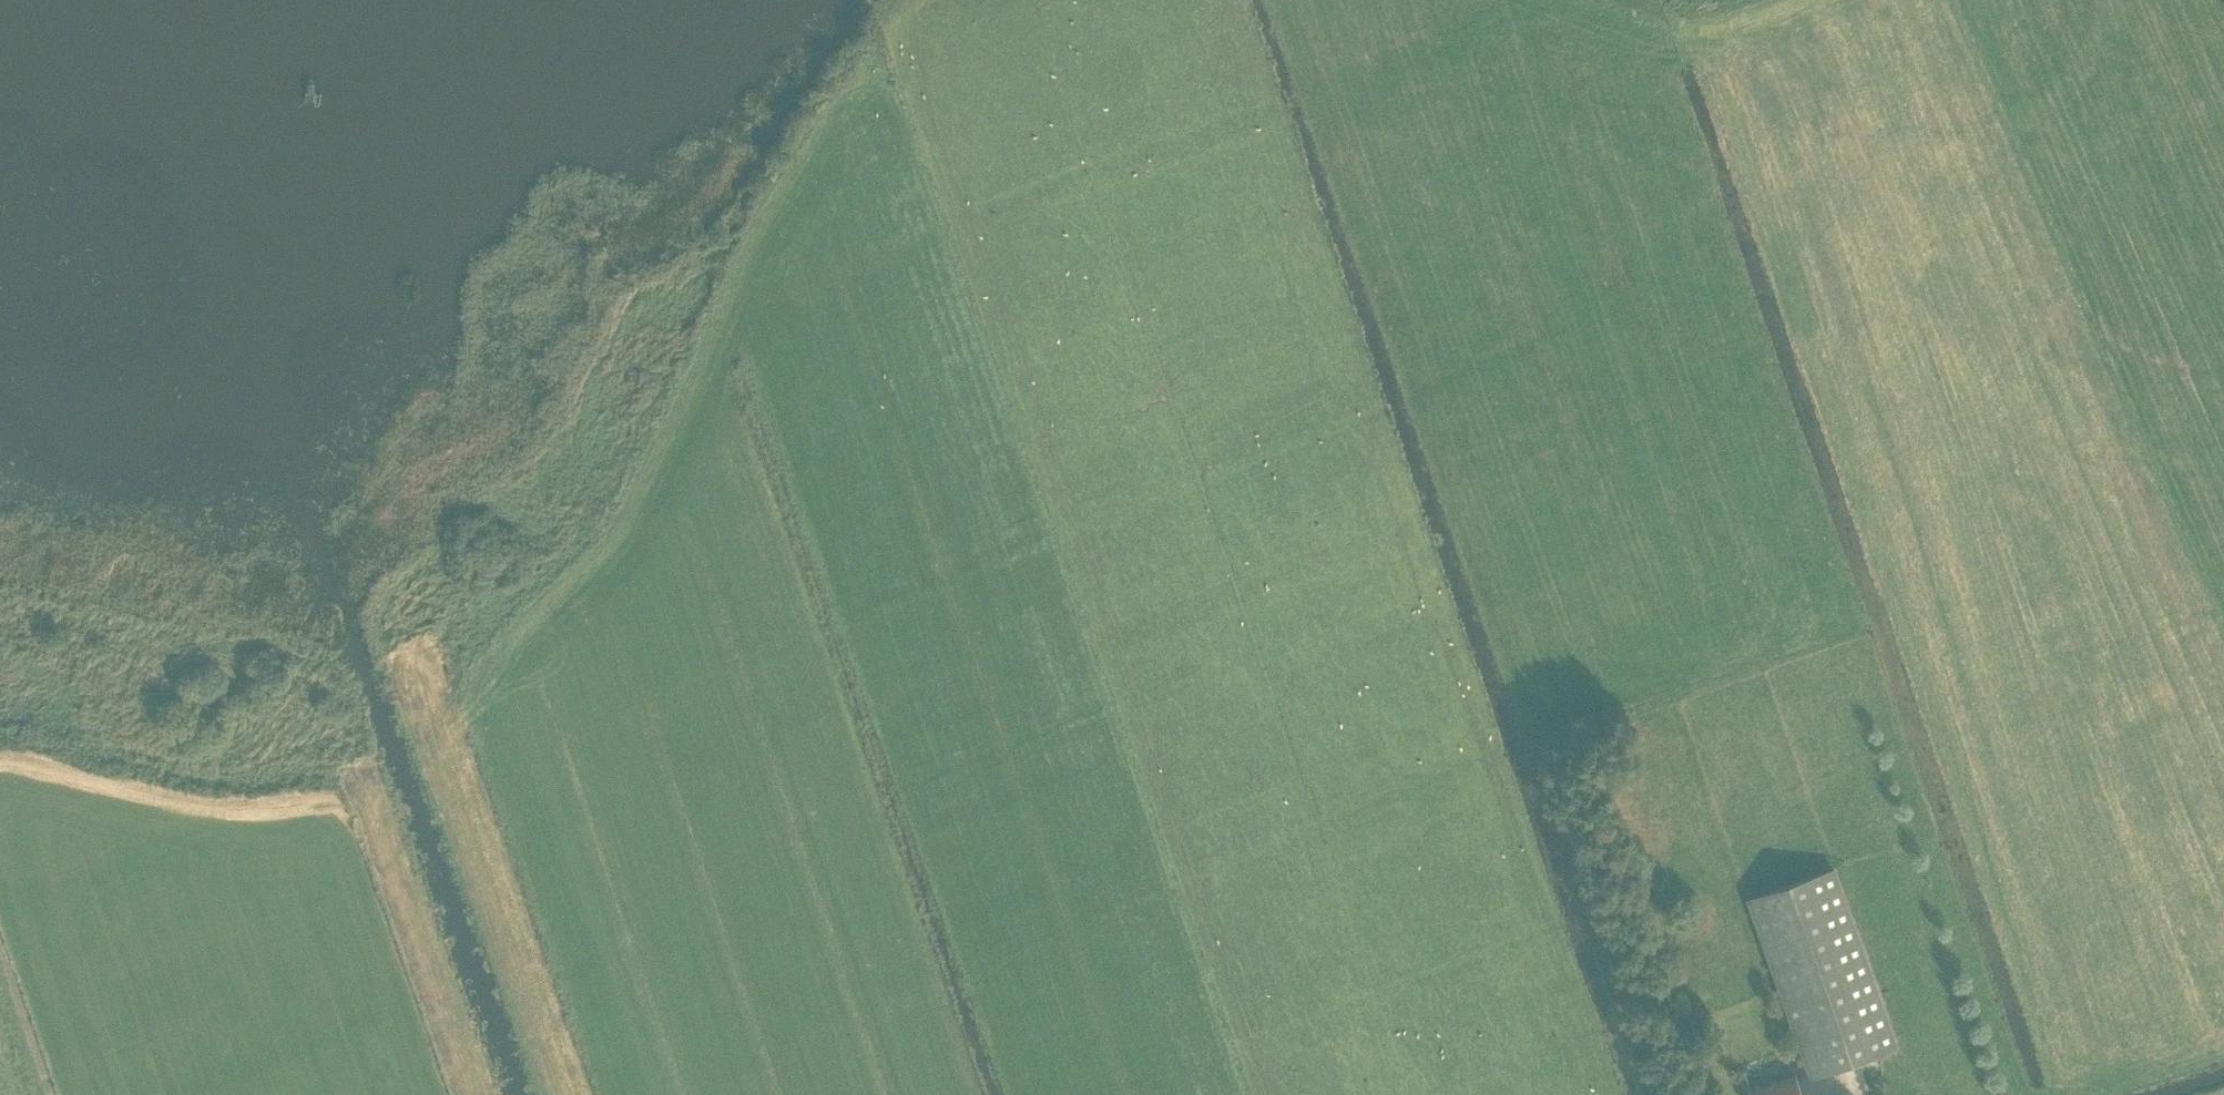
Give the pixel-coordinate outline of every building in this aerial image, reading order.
[(1953,11),(1964,6),(1962,0),(1949,0),(1953,11)] [(1834,871),(1750,900),(1811,1074),(1895,1045),(1834,871)] [(1750,1091),(1752,1094),(1802,1094),(1795,1075),(1750,1091)]
